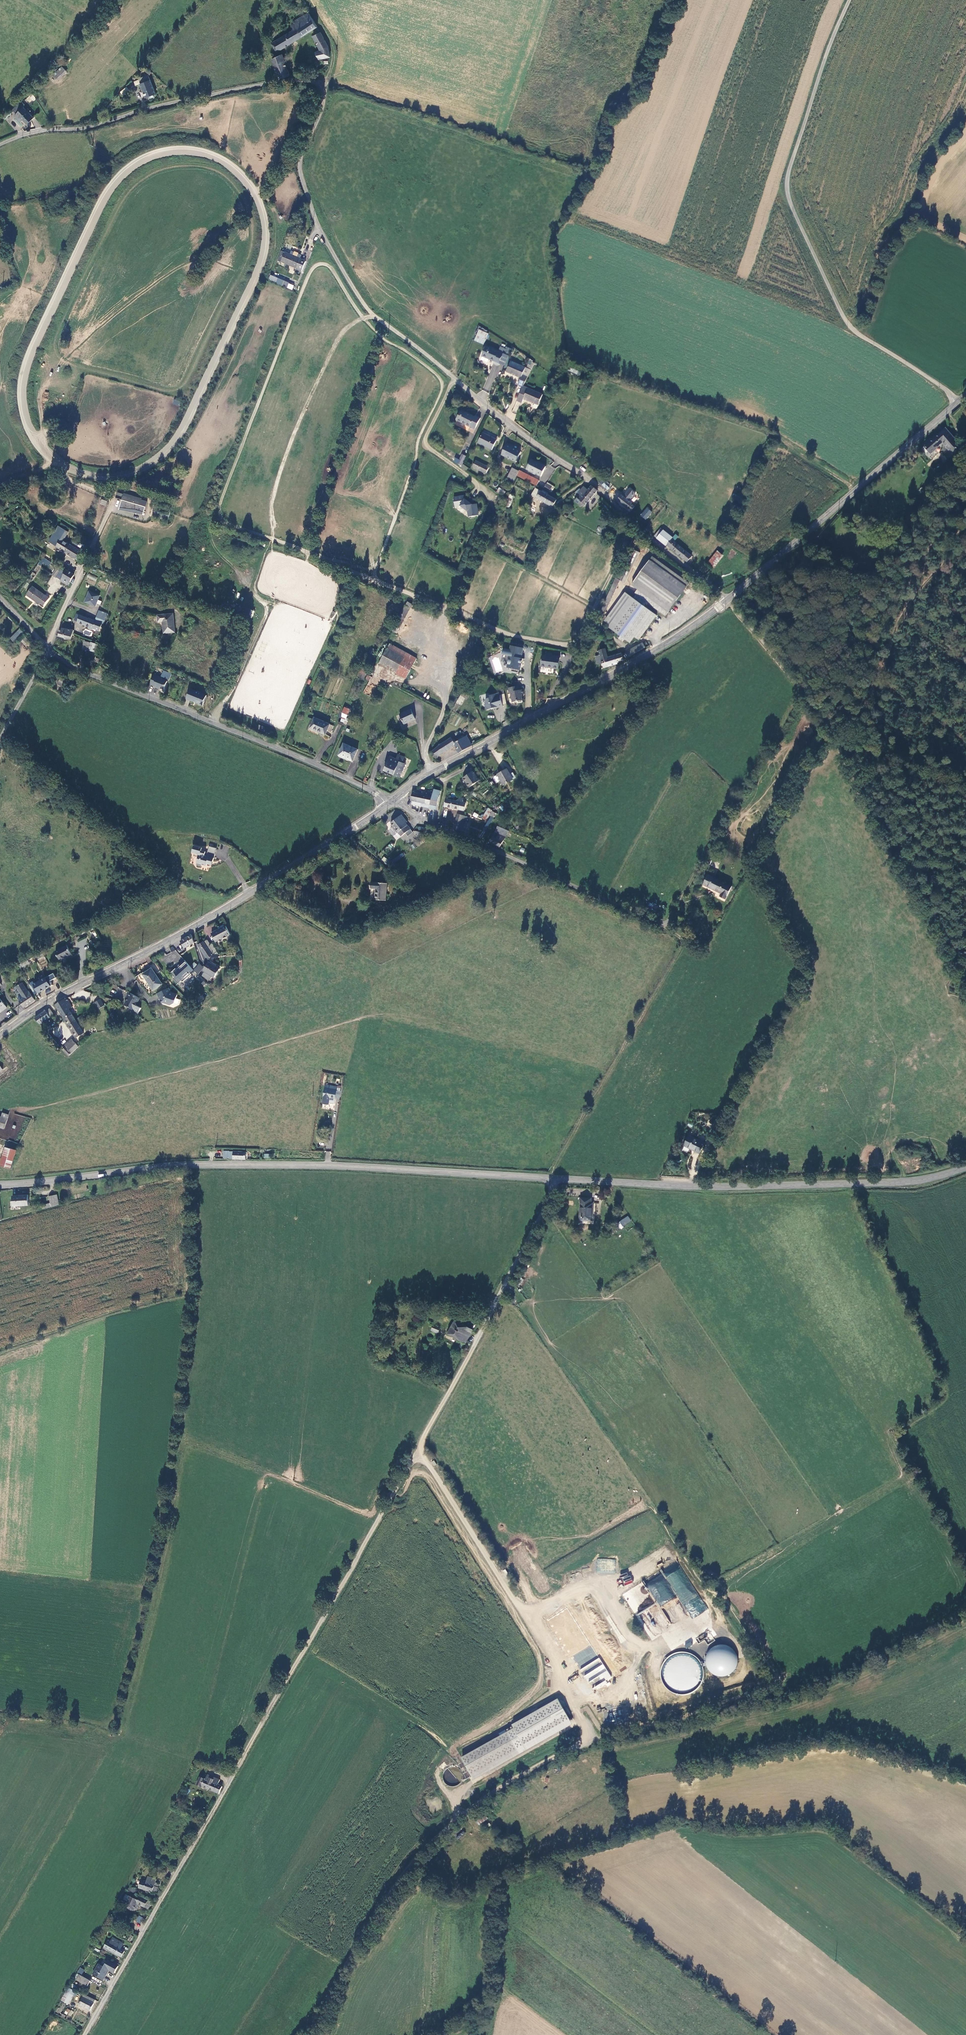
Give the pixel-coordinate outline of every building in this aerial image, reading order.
[(317,27),(308,13),(293,22),(297,28),(272,44),(277,52),(317,27)] [(327,46),(319,32),(313,35),(320,49),(315,52),(319,60),(330,56),(329,51),(327,46)] [(282,54),(270,58),(278,79),(289,75),(282,54)] [(62,70),(56,76),(60,80),(66,73),(62,70)] [(138,78),(145,97),(155,93),(147,74),(138,78)] [(14,116),(21,123),(23,120),(27,125),(34,119),(23,107),(14,116)] [(287,250),(286,254),(300,260),(302,256),(287,250)] [(296,270),(302,273),(306,263),(300,260),(286,254),(282,253),(278,262),(296,269),(296,270)] [(270,275),(268,280),(292,289),(294,284),(270,275)] [(474,340),(483,343),(487,335),(477,331),(474,340)] [(500,346),(498,351),(486,345),(481,355),(481,356),(488,359),(493,361),(493,362),(497,364),(502,353),(507,355),(510,348),(507,346),(506,348),(500,346)] [(517,385),(522,387),(529,371),(525,368),(510,362),(505,372),(520,378),(517,385)] [(524,400),(534,405),(538,406),(542,396),(522,387),(516,401),(521,404),(524,400)] [(474,431),(480,418),(475,416),(475,417),(461,411),(456,421),(474,431)] [(960,447),(943,428),(924,446),(929,452),(940,442),(951,455),(960,447)] [(496,440),(482,433),(477,443),(491,450),(496,440)] [(520,452),(506,445),(501,455),(514,463),(520,452)] [(545,466),(533,460),(528,469),(540,476),(545,466)] [(488,468),(474,461),(471,467),(485,474),(488,468)] [(511,483),(517,472),(511,469),(505,481),(511,483)] [(539,481),(521,472),(518,477),(536,486),(539,481)] [(604,482),(601,485),(607,491),(610,488),(604,482)] [(580,491),(578,489),(574,492),(578,496),(573,502),(580,508),(582,506),(585,506),(597,491),(590,486),(587,490),(583,488),(580,491)] [(497,492),(505,497),(508,493),(500,487),(497,492)] [(623,494),(618,501),(627,508),(628,507),(631,510),(634,507),(631,504),(632,503),(629,501),(635,494),(629,489),(624,495),(623,494)] [(556,501),(536,490),(533,497),(552,508),(556,501)] [(117,492),(116,497),(122,499),(120,504),(137,510),(141,500),(117,492)] [(467,508),(467,516),(478,515),(477,501),(464,502),(463,495),(453,496),(454,509),(467,508)] [(141,500),(137,510),(143,512),(147,502),(141,500)] [(168,520),(170,510),(156,506),(153,516),(168,520)] [(640,516),(646,520),(652,511),(646,507),(640,516)] [(340,525),(342,518),(332,515),(330,522),(340,525)] [(59,525),(53,533),(64,541),(70,532),(59,525)] [(654,537),(657,540),(663,533),(660,531),(654,537)] [(79,561),(84,554),(77,549),(71,545),(64,541),(53,533),(48,541),(79,561)] [(663,533),(657,540),(664,546),(670,539),(663,533)] [(671,539),(667,545),(686,562),(691,558),(671,539)] [(622,582),(636,552),(630,550),(616,580),(615,579),(598,613),(603,615),(620,581),(622,582)] [(723,555),(716,550),(706,563),(713,568),(723,555)] [(43,557),(38,564),(46,569),(51,563),(43,557)] [(649,561),(685,587),(688,584),(652,557),(649,561)] [(55,575),(56,574),(60,568),(56,565),(51,572),(55,575)] [(56,574),(61,577),(65,570),(60,567),(60,568),(56,574)] [(69,584),(73,574),(65,569),(65,570),(61,577),(61,579),(69,584)] [(89,573),(87,578),(95,582),(97,578),(89,573)] [(666,612),(670,607),(634,580),(631,584),(666,612)] [(26,594),(38,604),(39,603),(43,606),(49,598),(45,595),(44,595),(32,586),(26,594)] [(89,591),(85,601),(95,605),(99,595),(89,591)] [(634,637),(639,640),(657,614),(623,592),(602,624),(619,636),(618,638),(623,642),(624,640),(630,643),(634,637)] [(409,604),(403,601),(389,631),(395,633),(409,604)] [(248,608),(245,616),(253,619),(256,611),(248,608)] [(172,614),(158,615),(158,623),(163,623),(164,634),(175,633),(172,614)] [(102,620),(97,618),(96,620),(89,618),(89,619),(77,615),(77,617),(76,622),(89,626),(89,628),(94,630),(95,628),(100,630),(103,622),(101,622),(102,620)] [(26,629),(21,632),(24,636),(25,637),(29,633),(26,629)] [(69,644),(74,633),(61,629),(58,639),(69,644)] [(641,642),(625,651),(628,655),(644,646),(641,642)] [(104,646),(90,643),(90,644),(88,648),(101,653),(104,646)] [(377,663),(404,678),(415,658),(388,644),(377,663)] [(520,648),(511,647),(510,651),(500,650),(499,656),(502,656),(502,661),(502,662),(502,663),(503,664),(503,665),(504,665),(506,665),(505,669),(510,669),(510,672),(517,673),(517,670),(518,670),(520,658),(518,658),(520,648)] [(621,653),(606,657),(604,648),(597,650),(598,655),(594,656),(596,664),(601,663),(603,668),(616,664),(616,662),(623,660),(621,653)] [(557,670),(559,657),(541,655),(540,667),(557,670)] [(164,665),(169,668),(173,660),(167,658),(164,665)] [(242,713),(286,729),(306,675),(301,673),(301,674),(293,671),(293,672),(288,674),(286,669),(279,671),(278,669),(276,675),(270,658),(267,667),(269,674),(262,671),(260,666),(257,673),(252,671),(253,674),(254,679),(251,680),(254,689),(251,688),(246,702),(248,702),(250,710),(242,713)] [(358,672),(355,677),(361,680),(364,675),(358,672)] [(163,678),(155,675),(151,684),(154,686),(158,688),(159,687),(165,690),(168,682),(162,680),(163,678)] [(65,689),(69,681),(61,677),(57,685),(65,689)] [(523,694),(522,690),(518,690),(517,686),(507,688),(508,693),(510,693),(512,703),(517,702),(518,703),(522,702),(521,695),(523,694)] [(207,695),(192,689),(188,699),(196,703),(197,701),(204,704),(207,695)] [(494,709),(494,710),(503,707),(499,696),(495,697),(494,695),(489,696),(490,698),(489,699),(485,700),(486,705),(485,706),(486,711),(494,709)] [(344,719),(348,710),(342,707),(340,713),(339,716),(344,719)] [(409,707),(398,713),(403,723),(414,718),(409,707)] [(329,732),(332,726),(328,725),(312,719),(308,729),(323,736),(325,731),(329,732)] [(478,724),(472,731),(479,738),(486,731),(478,724)] [(458,753),(470,745),(464,735),(452,742),(448,737),(437,746),(431,753),(433,756),(435,754),(437,757),(453,746),(458,753)] [(356,751),(343,745),(338,756),(351,762),(356,751)] [(383,770),(400,777),(406,764),(403,762),(405,757),(399,754),(397,759),(389,755),(383,770)] [(514,781),(507,770),(498,775),(505,786),(514,781)] [(469,789),(480,782),(474,773),(463,780),(469,789)] [(410,799),(418,801),(420,802),(423,790),(415,788),(414,791),(412,791),(410,799)] [(434,789),(433,792),(429,791),(428,795),(430,795),(428,804),(435,806),(437,806),(441,790),(434,789)] [(420,802),(428,804),(430,795),(428,795),(429,791),(423,790),(420,802)] [(460,798),(456,801),(444,798),(442,807),(456,810),(456,809),(464,811),(466,803),(462,802),(463,798),(460,798)] [(481,818),(487,822),(479,837),(482,838),(487,828),(488,829),(496,812),(487,808),(481,818)] [(392,822),(394,825),(399,831),(402,835),(406,832),(411,829),(406,823),(407,822),(402,814),(392,822)] [(462,831),(467,817),(458,814),(453,828),(462,831)] [(488,843),(499,848),(504,842),(509,832),(500,829),(488,843)] [(214,866),(218,848),(211,847),(209,854),(202,852),(203,847),(195,845),(193,854),(197,855),(195,865),(200,867),(200,865),(205,866),(205,864),(214,866)] [(733,887),(711,877),(705,890),(719,895),(717,899),(726,903),(733,887)] [(374,900),(385,901),(386,884),(370,883),(369,889),(374,890),(374,900)] [(230,936),(225,927),(211,935),(216,943),(230,936)] [(180,942),(181,944),(184,949),(193,944),(194,943),(192,936),(180,942)] [(205,942),(211,953),(217,950),(213,944),(210,946),(207,941),(205,942)] [(204,943),(198,945),(199,948),(207,960),(212,957),(204,943)] [(59,961),(71,954),(67,946),(54,952),(59,961)] [(42,968),(48,964),(44,956),(37,960),(42,968)] [(30,965),(28,960),(18,965),(21,969),(30,965)] [(206,968),(199,960),(192,966),(186,961),(173,974),(176,977),(174,979),(179,984),(183,980),(184,981),(195,971),(199,975),(206,968)] [(203,971),(214,977),(220,969),(210,962),(203,971)] [(160,982),(150,969),(142,975),(151,988),(160,982)] [(28,985),(33,995),(37,994),(37,995),(51,988),(46,980),(33,986),(32,984),(28,985)] [(32,1001),(26,992),(25,992),(24,990),(21,986),(19,984),(14,988),(19,996),(19,997),(21,1000),(17,1003),(21,1009),(32,1001)] [(166,987),(155,993),(158,999),(161,998),(163,1001),(165,1005),(168,1005),(174,995),(168,992),(166,987)] [(140,998),(127,993),(124,999),(126,1000),(124,1006),(134,1011),(140,998)] [(101,999),(95,1003),(99,1010),(105,1006),(101,999)] [(55,1006),(65,1021),(71,1016),(68,1010),(70,1008),(66,1000),(55,1006)] [(49,1010),(34,1019),(39,1025),(53,1017),(49,1010)] [(71,1016),(65,1021),(75,1038),(83,1034),(71,1016)] [(61,1052),(68,1057),(76,1046),(68,1040),(62,1048),(64,1050),(61,1052)] [(339,1099),(339,1086),(336,1085),(335,1087),(323,1085),(322,1097),(321,1104),(328,1105),(329,1098),(339,1099)] [(722,1124),(725,1118),(720,1114),(716,1121),(722,1124)] [(684,1144),(700,1154),(706,1144),(690,1135),(684,1144)] [(16,1150),(4,1146),(0,1159),(0,1166),(10,1170),(16,1150)] [(59,1205),(57,1195),(49,1197),(51,1204),(43,1206),(43,1209),(59,1205)] [(28,1196),(14,1197),(14,1206),(29,1205),(28,1196)] [(591,1199),(581,1198),(580,1221),(592,1221),(593,1203),(591,1203),(591,1199)] [(618,1222),(621,1227),(631,1221),(628,1216),(618,1222)] [(523,1278),(527,1271),(522,1269),(519,1276),(523,1278)] [(473,1330),(455,1320),(448,1334),(466,1344),(473,1330)] [(692,1619),(707,1609),(681,1566),(665,1575),(662,1570),(643,1581),(659,1607),(677,1595),(692,1619)] [(623,1585),(632,1583),(629,1572),(620,1574),(623,1585)] [(721,1644),(714,1645),(708,1651),(706,1659),(707,1668),(713,1674),(722,1678),(730,1674),(736,1667),(738,1659),(735,1651),(727,1647),(721,1644)] [(684,1652),(678,1652),(672,1654),(666,1659),(662,1666),(660,1676),(664,1682),(668,1690),(676,1694),(686,1695),(695,1691),(703,1679),(701,1667),(696,1659),(688,1654),(684,1652)] [(580,1668),(593,1691),(607,1684),(606,1681),(611,1678),(600,1657),(580,1668)] [(558,1731),(571,1725),(558,1699),(510,1723),(513,1729),(460,1756),(472,1780),(560,1736),(558,1731)] [(220,1780),(207,1775),(205,1780),(200,1778),(197,1786),(201,1788),(202,1787),(219,1794),(222,1787),(218,1785),(220,1780)] [(484,1814),(477,1819),(481,1824),(487,1818),(484,1814)] [(148,1877),(144,1890),(152,1893),(153,1892),(157,1893),(159,1888),(158,1887),(159,1884),(156,1883),(157,1880),(148,1877)] [(152,1903),(140,1897),(138,1902),(130,1898),(125,1907),(134,1911),(138,1904),(140,1905),(149,1910),(152,1903)] [(113,1915),(109,1922),(113,1924),(118,1917),(113,1915)] [(110,1941),(122,1948),(124,1944),(113,1937),(110,1941)] [(121,1949),(122,1948),(110,1941),(110,1942),(111,1943),(107,1949),(109,1950),(121,1957),(124,1951),(121,1949)] [(100,1966),(94,1976),(104,1981),(110,1971),(115,1974),(119,1967),(109,1961),(105,1969),(100,1966)] [(88,1987),(91,1981),(80,1975),(77,1980),(88,1987)] [(69,1988),(55,2014),(60,2016),(62,2013),(66,2005),(68,2006),(76,1992),(75,1991),(69,1988)] [(90,2011),(95,2003),(89,2000),(90,1997),(85,1995),(80,2005),(90,2011)] [(71,2017),(73,2012),(67,2008),(64,2013),(71,2017)]
